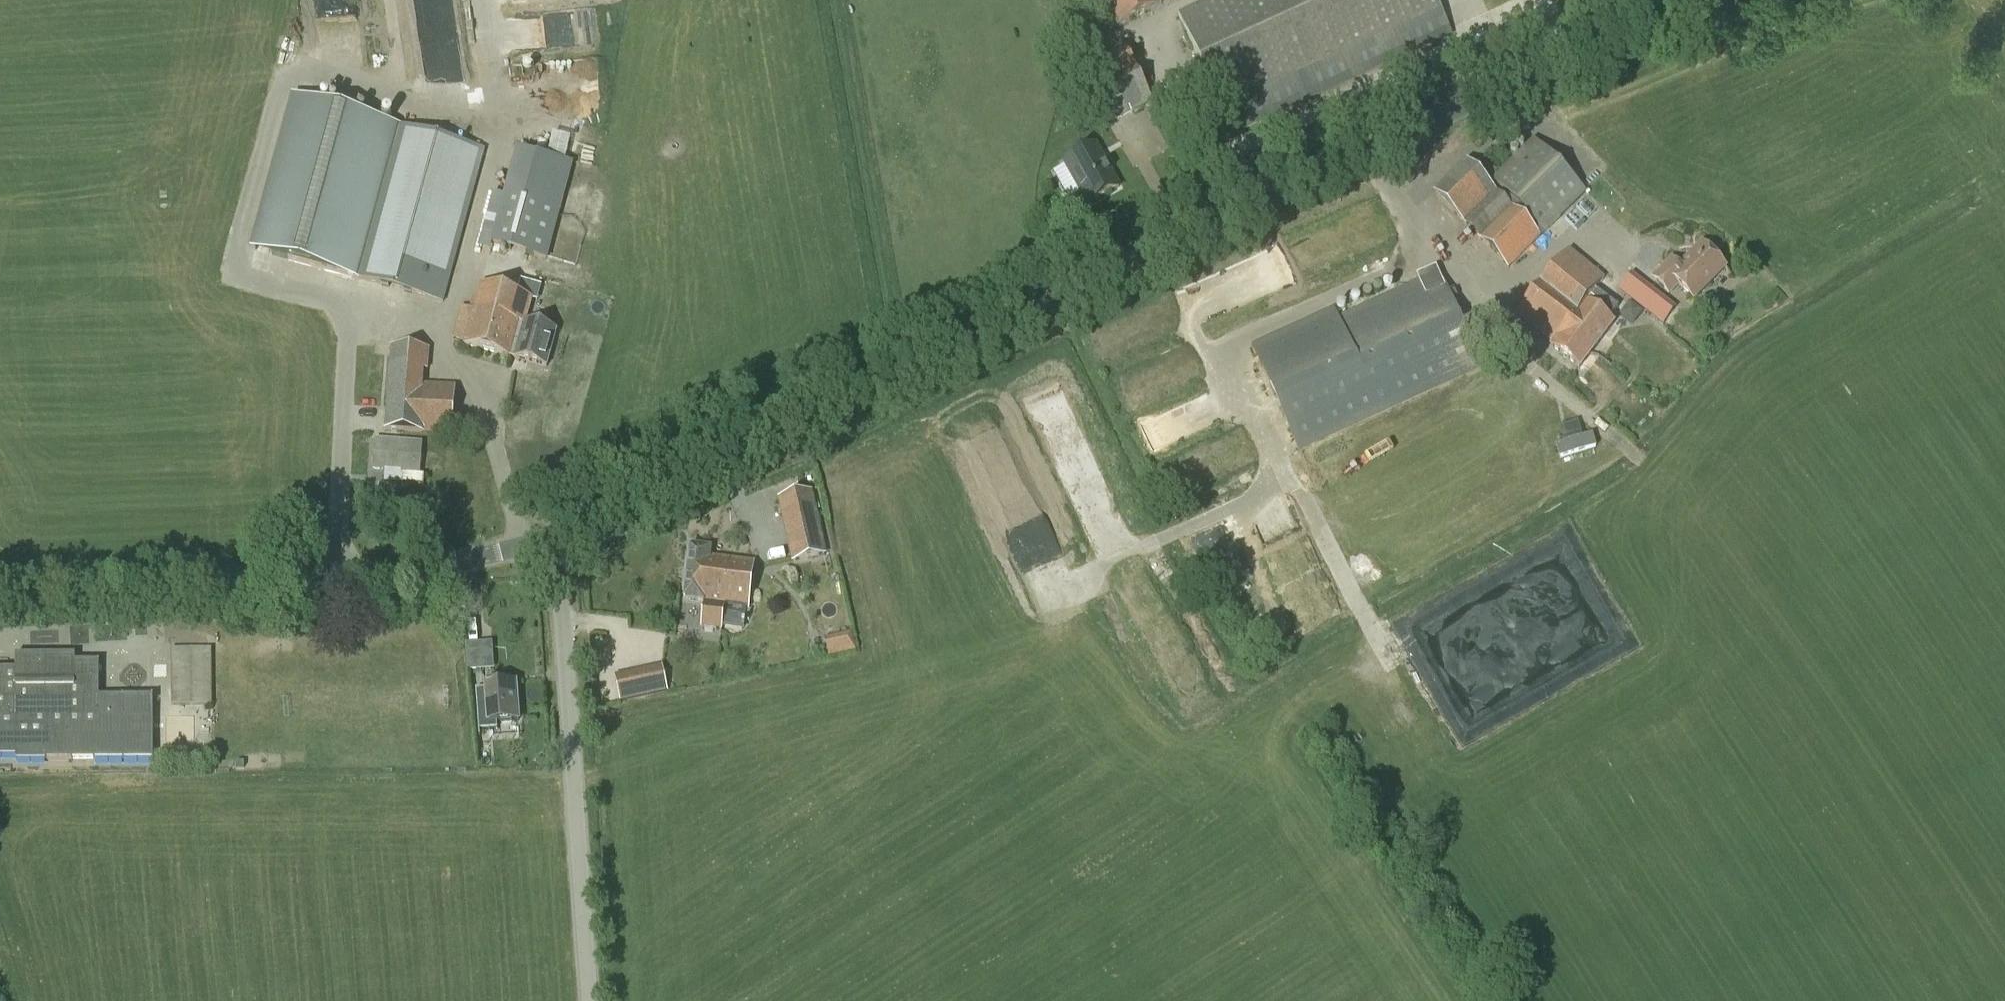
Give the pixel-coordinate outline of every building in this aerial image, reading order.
[(1114,29),(1144,13),(1137,0),(1098,0),(1114,29)] [(1144,13),(1161,4),(1160,2),(1164,0),(1137,0),(1144,13)] [(1177,16),(1232,135),(1452,34),(1436,0),(1213,0),(1177,16)] [(1078,63),(1096,95),(1137,73),(1119,41),(1078,63)] [(1137,73),(1096,95),(1112,124),(1153,100),(1137,73)] [(250,250),(344,276),(444,303),(486,149),(387,122),(292,97),(250,250)] [(1433,192),(1509,269),(1587,192),(1533,138),(1492,179),(1506,194),(1502,198),(1464,161),(1433,192)] [(1096,145),(1064,162),(1087,205),(1120,187),(1096,145)] [(516,146),(490,245),(547,260),(573,163),(516,146)] [(1672,258),(1652,277),(1669,294),(1678,285),(1693,300),(1726,267),(1701,242),(1679,264),(1672,258)] [(1578,368),(1580,365),(1585,368),(1593,358),(1589,354),(1605,335),(1608,338),(1616,328),(1613,325),(1614,324),(1586,301),(1604,279),(1568,250),(1517,313),(1553,343),(1551,346),(1578,368)] [(1440,271),(1338,317),(1334,308),(1251,346),(1298,451),(1483,369),(1440,271)] [(516,358),(527,322),(533,299),(481,284),(465,344),(516,358)] [(527,322),(516,358),(547,367),(557,330),(527,322)] [(384,429),(454,434),(455,385),(423,384),(424,370),(429,370),(430,349),(389,346),(384,429)] [(381,470),(379,502),(423,505),(425,472),(381,470)] [(780,498),(785,521),(816,514),(811,491),(780,498)] [(822,538),(791,545),(794,560),(825,553),(822,538)] [(684,599),(704,602),(701,627),(722,630),(725,604),(748,606),(754,562),(709,557),(710,547),(690,545),(684,599)] [(1412,648),(1463,743),(1633,652),(1623,633),(1618,638),(1594,638),(1594,619),(1582,608),(1582,622),(1564,617),(1562,626),(1553,636),(1550,630),(1559,599),(1574,599),(1557,567),(1547,573),(1545,582),(1540,578),(1540,606),(1532,610),(1529,623),(1518,620),(1507,633),(1507,648),(1524,648),(1533,613),(1533,655),(1563,655),(1479,700),(1415,647),(1412,648)] [(859,638),(832,644),(835,655),(861,649),(859,638)] [(467,672),(480,671),(478,644),(465,645),(467,672)] [(171,649),(171,706),(212,706),(211,649),(171,649)] [(16,756),(16,760),(46,760),(153,761),(153,707),(153,697),(99,697),(99,663),(75,663),(75,655),(16,655),(16,669),(0,669),(0,756),(16,756)] [(662,672),(639,678),(643,697),(666,692),(662,672)] [(486,684),(488,723),(518,721),(515,683),(486,684)]
